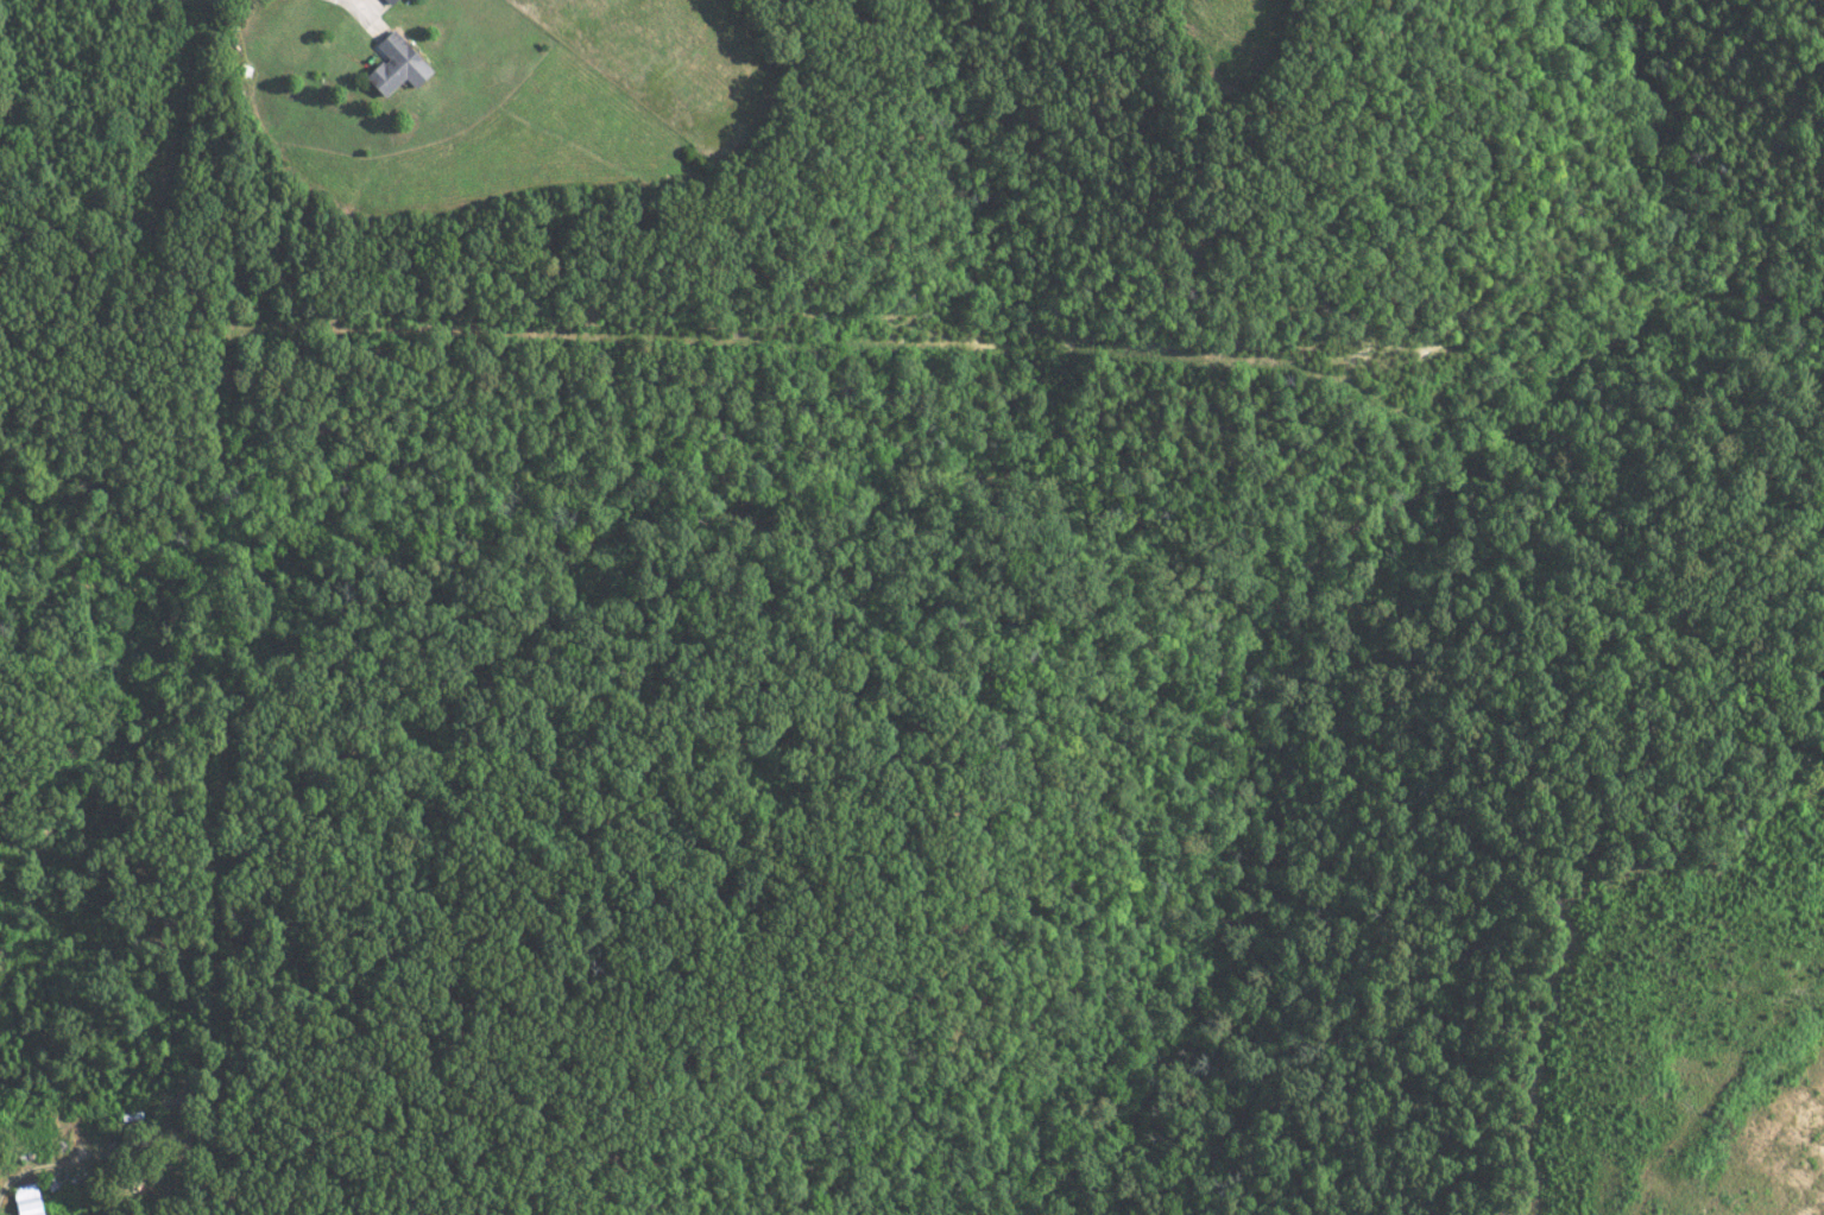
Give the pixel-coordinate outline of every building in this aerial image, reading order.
[(371,44),(382,56),(359,77),(378,97),(399,77),(408,86),(426,70),(388,29),(371,44)]
